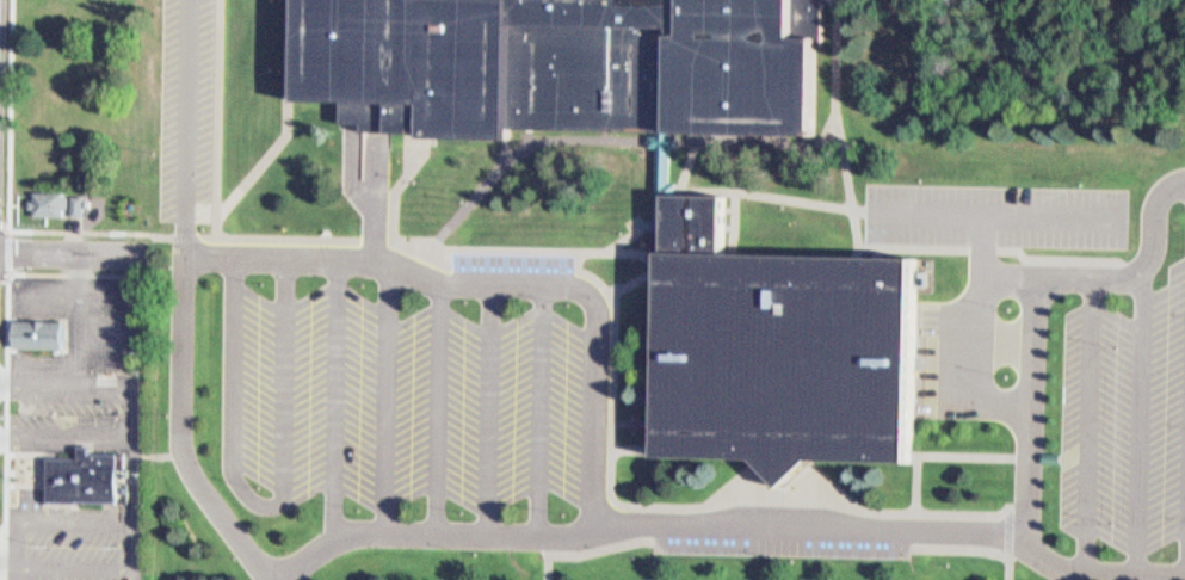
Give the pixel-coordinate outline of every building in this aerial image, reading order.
[(667,128),(673,128),(826,131),(828,0),(300,0),(298,99),(348,100),(350,118),(369,119),(369,130),(415,132),(433,132),(521,134),(521,123),(660,127),(667,128)] [(677,195),(678,186),(678,178),(672,178),(673,143),(680,143),(680,137),(680,131),(673,131),(673,128),(667,128),(660,127),(660,130),(654,130),(654,138),(654,143),(660,143),(659,216),(652,216),(652,222),(650,228),(666,228),(666,223),(666,195),(677,195)] [(27,185),(26,209),(93,211),(94,186),(27,185)] [(677,195),(666,195),(666,223),(666,228),(665,252),(659,449),(658,456),(766,459),(774,469),(790,486),(808,471),(823,458),(922,459),(931,254),(734,249),(735,193),(677,195)] [(12,320),(12,346),(66,346),(66,321),(12,320)] [(50,499),(50,458),(82,458),(82,445),(95,445),(95,453),(121,453),(119,500),(50,499)]
